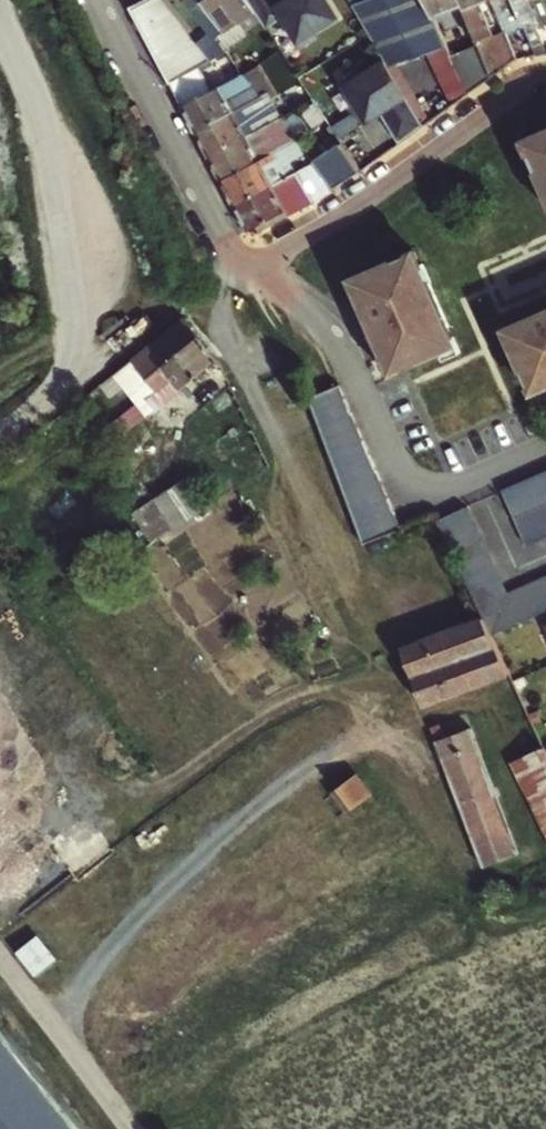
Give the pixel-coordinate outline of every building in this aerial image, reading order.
[(131,5),(171,81),(206,62),(191,42),(159,0),(141,0),(131,5)] [(262,19),(249,0),(190,0),(218,36),(228,50),(248,38),(243,29),(262,19)] [(262,19),(267,28),(286,16),(302,39),(340,14),(330,0),(285,0),(280,4),(278,0),(249,0),(262,19)] [(353,4),(386,61),(390,68),(447,44),(435,17),(427,0),(364,0),(353,4)] [(435,17),(463,5),(461,0),(427,0),(435,17)] [(491,0),(461,0),(463,5),(480,45),(493,76),(516,59),(506,35),(496,38),(485,10),(494,6),(491,0)] [(494,6),(505,31),(524,24),(514,0),(491,0),(494,6)] [(524,24),(533,45),(544,44),(537,27),(545,26),(545,2),(545,0),(514,0),(524,24)] [(210,31),(191,42),(206,62),(208,61),(228,50),(218,36),(215,38),(210,31)] [(480,45),(453,57),(469,92),(493,76),(480,45)] [(206,62),(171,81),(197,130),(264,96),(245,71),(219,84),(208,61),(206,62)] [(390,68),(386,61),(346,85),(365,117),(379,109),(400,144),(425,125),(390,68)] [(259,64),(245,71),(264,96),(274,91),(259,64)] [(197,130),(209,152),(280,117),(274,110),(264,96),(197,130)] [(209,152),(222,177),(298,141),(280,117),(209,152)] [(525,138),(545,188),(545,129),(525,138)] [(298,141),(222,177),(236,203),(312,164),(314,161),(298,141)] [(314,161),(312,164),(328,193),(335,189),(360,171),(342,143),(314,161)] [(312,164),(236,203),(249,229),(258,224),(262,229),(328,193),(312,164)] [(416,250),(352,278),(367,311),(370,309),(377,324),(379,323),(384,335),(378,337),(386,353),(383,354),(392,374),(426,359),(426,357),(457,343),(429,281),(424,284),(417,266),(422,264),(416,250)] [(417,266),(424,284),(429,281),(422,264),(417,266)] [(505,326),(533,391),(545,385),(545,384),(544,380),(545,379),(545,309),(505,326)] [(220,358),(187,316),(119,372),(152,412),(220,358)] [(341,382),(310,396),(356,518),(366,541),(405,526),(341,382)] [(502,486),(526,543),(545,533),(545,465),(502,486)] [(437,518),(483,615),(492,635),(545,609),(545,573),(507,591),(466,504),(437,518)] [(403,645),(414,674),(497,644),(492,635),(483,615),(403,645)] [(424,702),(510,672),(497,644),(414,674),(424,702)] [(474,727),(438,739),(485,865),(520,852),(474,727)] [(516,768),(545,830),(545,754),(516,768)] [(364,772),(349,785),(366,804),(381,791),(364,772)] [(26,947),(42,971),(63,956),(47,933),(26,947)] [(0,1031),(0,1128),(75,1128),(0,1031)]
